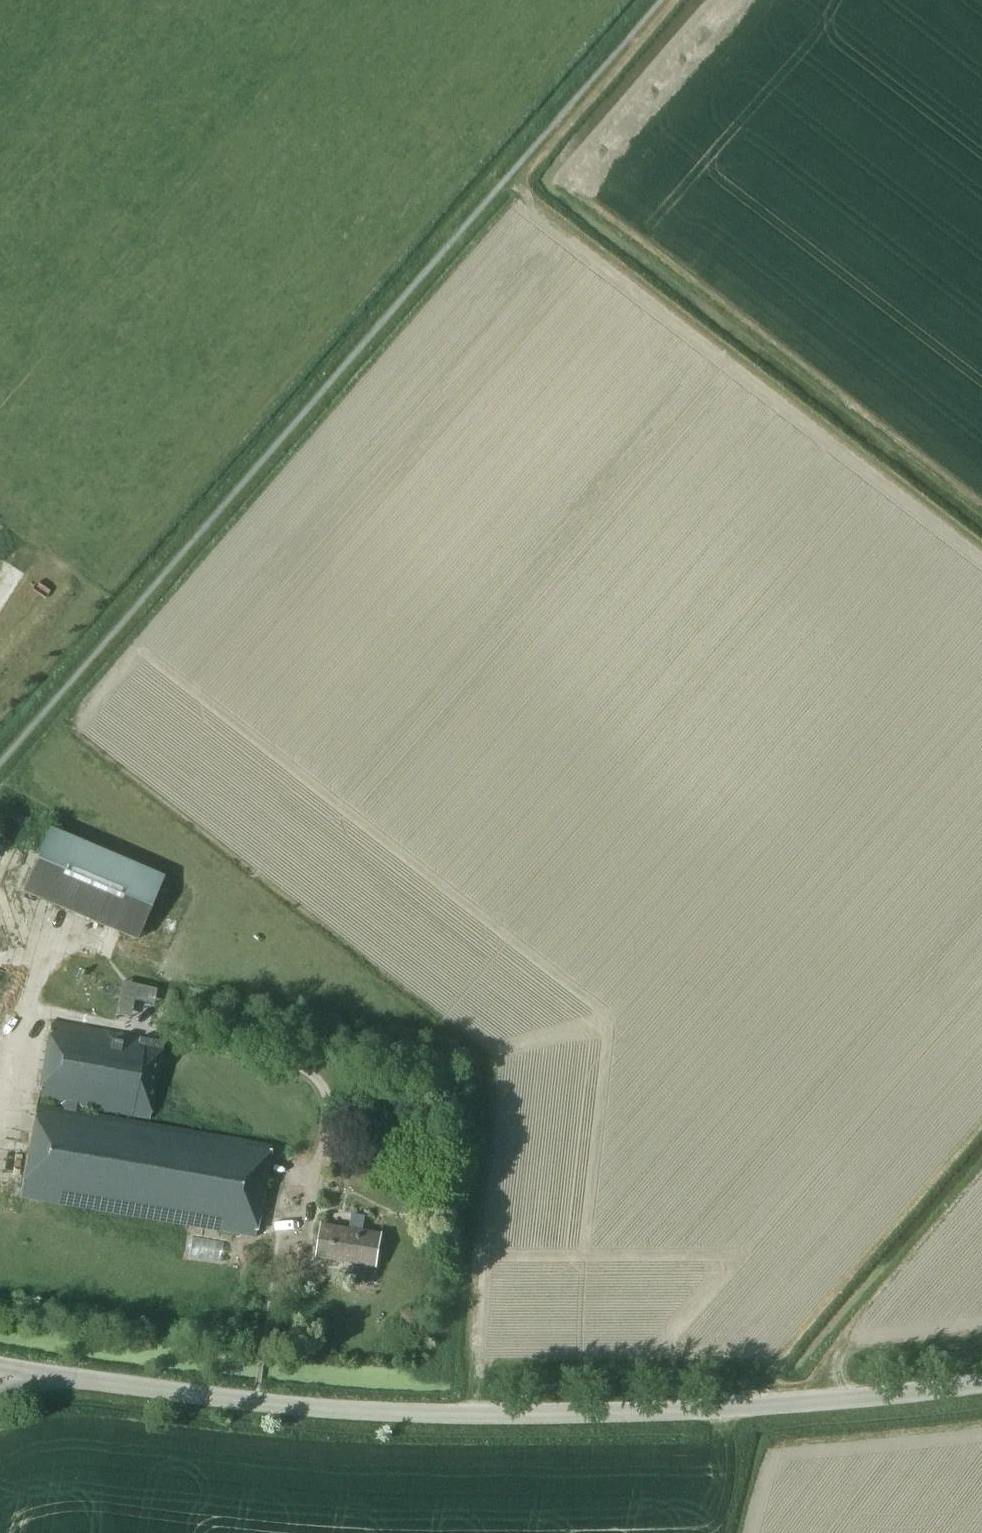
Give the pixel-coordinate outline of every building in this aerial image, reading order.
[(136,939),(163,876),(49,828),(23,890),(136,939)] [(116,1012),(132,1016),(136,999),(154,1003),(158,987),(124,979),(116,1012)] [(81,1107),(150,1119),(163,1042),(51,1021),(37,1099),(61,1103),(61,1108),(36,1103),(19,1196),(255,1237),(271,1145),(81,1112),(81,1107)] [(377,1266),(382,1233),(363,1229),(365,1215),(353,1213),(351,1227),(321,1223),(316,1256),(377,1266)]
